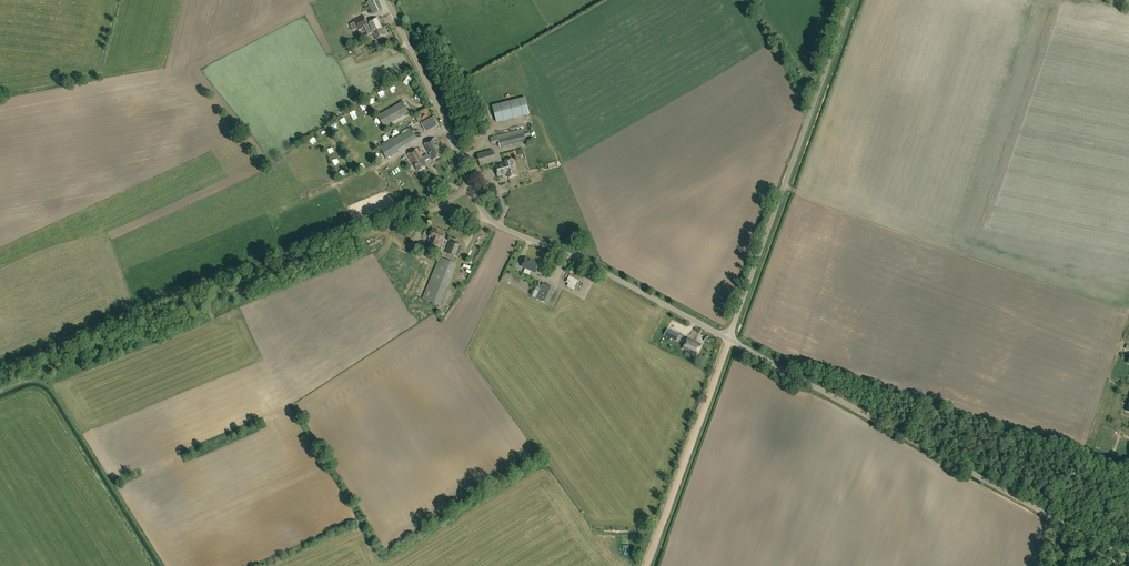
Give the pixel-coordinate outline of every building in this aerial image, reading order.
[(367,2),(373,14),(383,10),(378,0),(372,0),(367,2)] [(364,16),(353,21),(354,22),(357,28),(357,30),(364,26),(368,35),(373,33),(376,40),(386,36),(388,35),(385,28),(384,29),(383,28),(382,28),(381,26),(378,18),(367,23),(364,16)] [(356,56),(361,54),(357,46),(352,48),(356,56)] [(393,89),(396,94),(401,90),(398,85),(393,89)] [(383,100),(388,97),(385,90),(379,93),(383,100)] [(492,106),(497,122),(529,113),(525,97),(492,106)] [(378,116),(384,126),(408,113),(402,102),(378,116)] [(433,116),(421,123),(426,131),(438,124),(433,116)] [(411,129),(380,147),(387,158),(406,147),(404,144),(415,137),(411,129)] [(498,142),(500,147),(525,140),(523,129),(490,137),(492,143),(498,142)] [(424,145),(430,155),(428,156),(427,154),(422,157),(417,149),(407,155),(415,168),(416,167),(418,171),(426,167),(423,162),(431,157),(433,160),(444,153),(435,138),(433,139),(424,145)] [(478,154),(481,164),(496,160),(493,150),(478,154)] [(498,176),(507,174),(508,178),(516,175),(512,159),(505,161),(505,162),(495,165),(498,176)] [(443,242),(447,235),(431,228),(428,236),(430,236),(427,244),(439,249),(442,241),(443,242)] [(458,257),(463,245),(450,240),(445,252),(458,257)] [(419,246),(410,241),(407,246),(415,252),(419,246)] [(439,306),(456,264),(439,257),(422,299),(439,306)] [(522,266),(535,273),(540,264),(526,257),(522,266)] [(461,281),(464,283),(472,270),(468,268),(461,281)] [(567,281),(569,282),(567,285),(575,289),(579,279),(570,275),(567,281)] [(555,289),(543,283),(536,298),(548,304),(555,289)] [(443,305),(440,313),(446,315),(449,308),(443,305)] [(650,322),(657,325),(662,314),(655,311),(650,322)] [(671,319),(668,325),(676,330),(679,325),(671,319)] [(667,329),(664,335),(668,337),(676,341),(679,335),(667,329)] [(701,344),(687,338),(682,348),(696,355),(701,344)]
